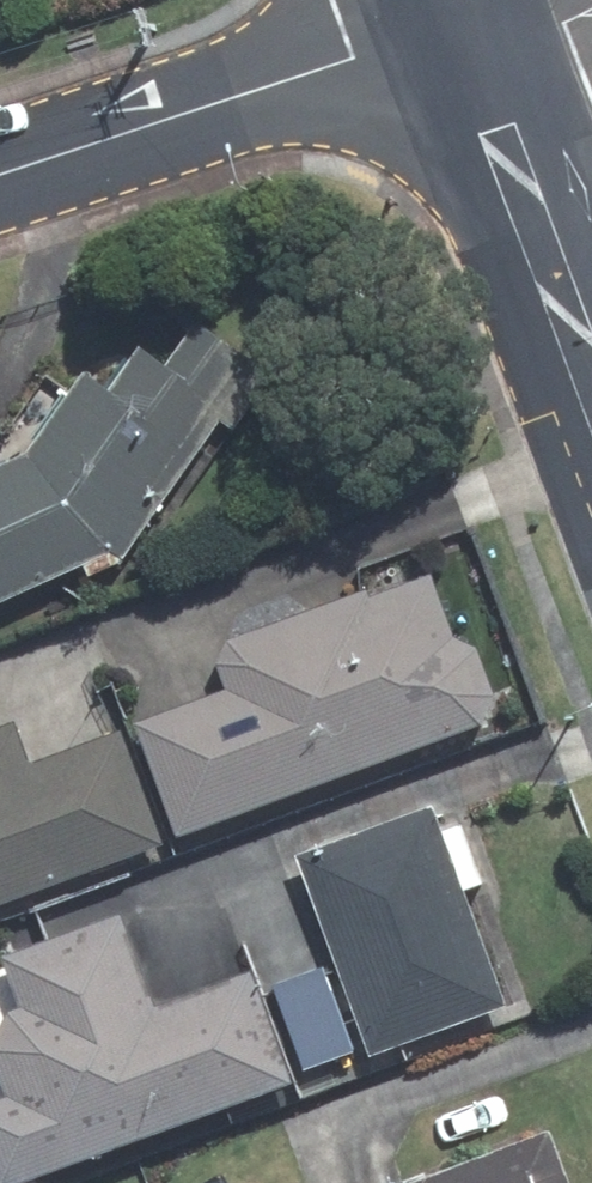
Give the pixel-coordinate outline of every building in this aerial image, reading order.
[(103,563),(108,573),(147,556),(244,420),(254,427),(293,371),(220,318),(189,362),(162,344),(132,389),(106,371),(49,452),(0,474),(0,608),(103,563)] [(247,640),(237,662),(245,686),(157,719),(199,834),(503,718),(513,696),(494,644),(474,635),(450,570),(388,594),(385,587),(247,640)] [(178,844),(136,731),(49,765),(32,717),(3,727),(0,720),(0,911),(178,844)] [(315,855),(390,1055),(525,1004),(482,889),(500,882),(479,824),(459,831),(449,805),(315,855)] [(20,956),(38,1006),(27,1009),(9,1050),(55,1175),(311,1080),(271,973),(169,1010),(134,914),(20,956)] [(340,967),(292,984),(324,1068),(371,1051),(340,967)] [(424,1182),(589,1182),(568,1129),(424,1182)]
